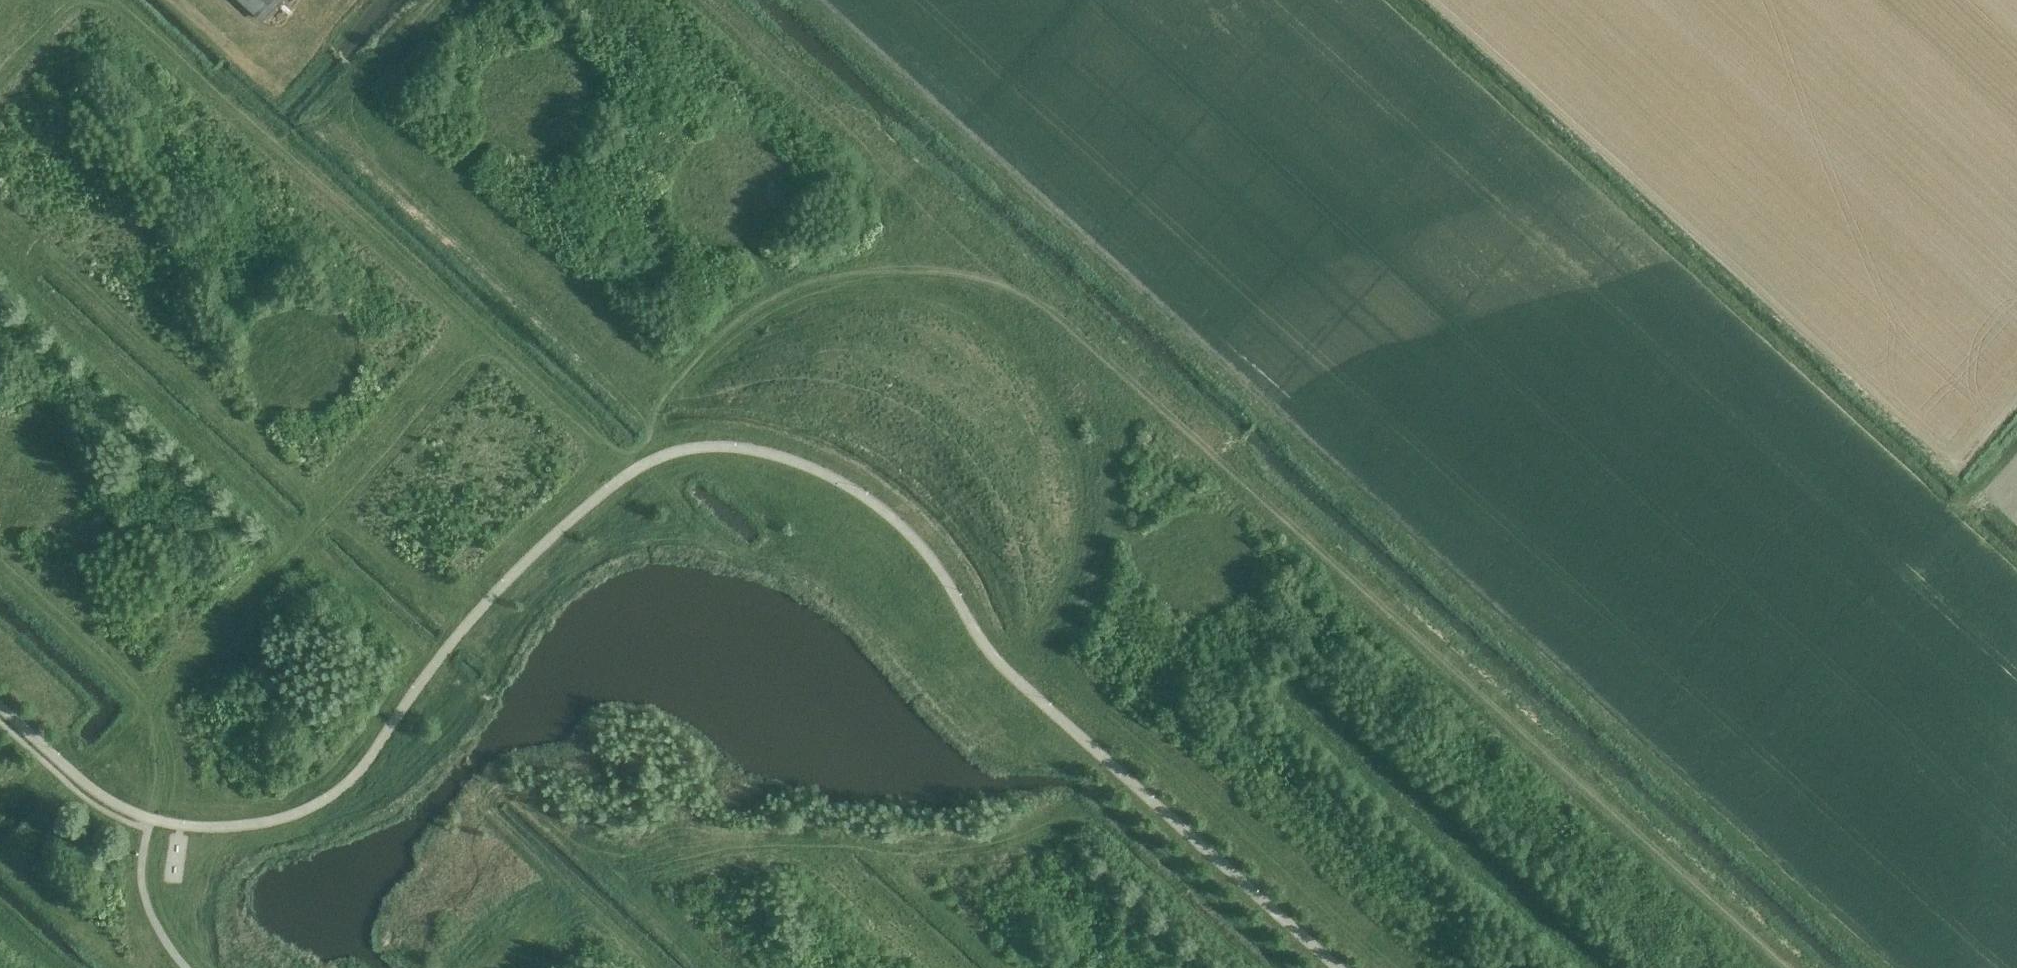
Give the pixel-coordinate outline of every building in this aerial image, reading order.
[(262,19),(280,0),(242,0),(262,19)]
